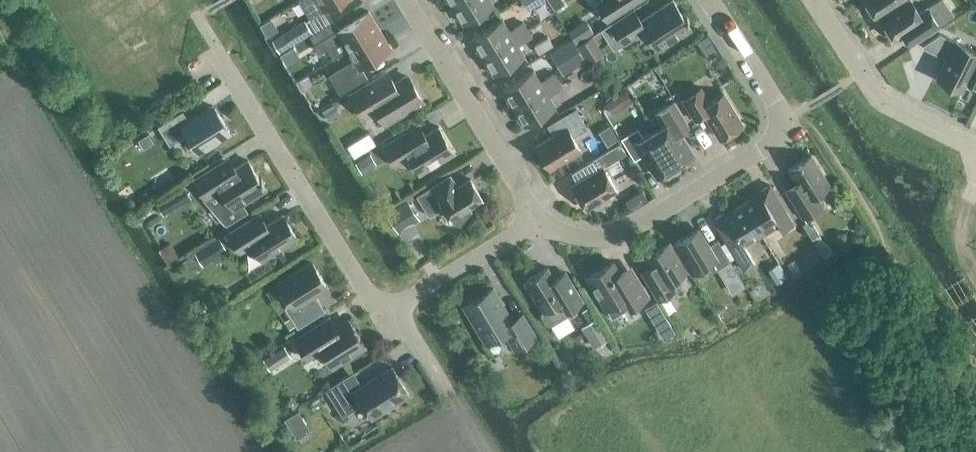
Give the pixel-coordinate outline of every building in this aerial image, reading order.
[(340,0),(300,0),(311,18),(340,0)] [(452,5),(463,24),(494,5),(491,0),(460,0),(452,5)] [(597,3),(608,20),(638,0),(602,0),(597,3)] [(674,0),(672,0),(642,20),(635,9),(613,24),(625,43),(646,29),(659,49),(692,28),(688,21),(690,20),(688,16),(685,18),(674,0)] [(877,18),(903,0),(865,0),(877,18)] [(954,15),(944,0),(938,0),(920,12),(912,0),(908,0),(881,18),(895,40),(925,21),(931,31),(954,15)] [(348,49),(380,30),(369,11),(340,29),(334,20),(310,35),(321,52),(327,48),(333,58),(348,49)] [(270,18),(259,25),(265,35),(277,28),(270,18)] [(483,56),(527,29),(523,22),(509,30),(502,19),(472,37),(483,56)] [(305,20),(283,33),(272,39),(280,51),(312,32),(305,20)] [(527,29),(483,56),(494,74),(525,56),(518,44),(531,36),(527,29)] [(380,30),(348,49),(354,60),(329,75),(340,93),(366,78),(360,68),(392,49),(380,30)] [(923,47),(947,59),(938,78),(962,90),(967,80),(975,84),(975,51),(956,41),(956,42),(940,35),(924,46),(923,47)] [(708,36),(698,43),(702,49),(712,43),(708,36)] [(548,38),(534,46),(539,55),(553,47),(548,38)] [(579,46),(590,63),(601,55),(591,38),(579,46)] [(572,40),(554,50),(568,72),(585,61),(575,45),(572,40)] [(514,107),(559,80),(554,73),(541,81),(534,70),(503,88),(514,107)] [(386,126),(423,103),(409,80),(386,94),(379,83),(352,100),(365,121),(378,114),(386,126)] [(559,80),(514,107),(526,125),(557,107),(549,95),(563,87),(559,80)] [(721,138),(743,124),(724,93),(711,101),(702,87),(683,98),(696,119),(706,113),(721,138)] [(655,130),(676,165),(693,155),(680,132),(690,126),(674,101),(657,111),(665,124),(655,130)] [(199,151),(230,131),(214,105),(190,121),(183,111),(160,126),(171,144),(188,133),(190,137),(182,142),(188,151),(196,146),(199,151)] [(556,121),(562,131),(537,146),(551,168),(582,149),(573,136),(588,127),(576,108),(556,121)] [(676,165),(655,130),(644,137),(639,128),(622,138),(635,160),(645,153),(659,176),(676,165)] [(420,177),(455,155),(440,130),(415,145),(408,134),(384,149),(392,162),(406,153),(420,177)] [(148,133),(138,140),(144,148),(154,142),(148,133)] [(619,158),(627,153),(620,143),(593,159),(599,170),(573,186),(587,208),(618,189),(609,176),(624,167),(619,158)] [(817,193),(831,184),(812,154),(789,168),(802,189),(792,196),(806,217),(825,205),(817,193)] [(242,204),(267,188),(263,182),(264,181),(262,178),(261,179),(249,160),(223,176),(216,166),(194,179),(206,199),(208,198),(228,222),(247,211),(242,204)] [(444,207),(451,219),(460,226),(469,214),(471,213),(472,212),(470,207),(483,199),(471,179),(447,193),(440,182),(416,196),(424,207),(429,216),(444,207)] [(760,193),(743,204),(761,234),(778,224),(782,231),(794,224),(770,185),(759,191),(760,193)] [(397,230),(419,218),(408,200),(387,213),(397,230)] [(744,245),(761,234),(743,204),(725,214),(724,213),(713,219),(744,271),(756,264),(744,245)] [(263,258),(297,237),(283,215),(257,231),(250,219),(230,232),(242,251),(254,243),(263,258)] [(808,223),(803,225),(812,240),(820,236),(814,225),(810,227),(808,223)] [(670,245),(679,260),(683,256),(690,268),(693,272),(707,264),(712,272),(731,260),(718,239),(707,246),(697,229),(675,243),(670,245)] [(203,265),(228,250),(220,237),(195,252),(203,265)] [(679,260),(670,245),(668,242),(646,256),(656,273),(645,279),(658,300),(677,288),(672,281),(686,272),(690,268),(683,256),(679,260)] [(614,262),(588,278),(612,318),(630,307),(648,295),(637,277),(634,279),(628,270),(621,274),(614,262)] [(314,294),(328,285),(314,263),(280,284),(292,302),(285,306),(299,327),(324,311),(314,294)] [(585,303),(583,301),(571,279),(560,285),(550,269),(527,283),(544,312),(542,316),(547,325),(552,326),(568,317),(570,311),(585,303)] [(514,348),(536,335),(523,313),(511,321),(492,289),(465,305),(488,341),(504,331),(514,348)] [(656,300),(642,308),(652,325),(666,317),(656,300)] [(609,339),(597,318),(581,327),(594,348),(609,339)] [(318,342),(323,350),(333,366),(366,345),(350,320),(326,334),(320,323),(296,338),(304,351),(318,342)] [(270,370),(292,357),(285,346),(264,359),(270,370)] [(373,417),(410,393),(393,366),(363,385),(354,372),(327,389),(344,415),(363,403),(373,417)] [(298,411),(285,419),(297,438),(310,430),(298,411)]
